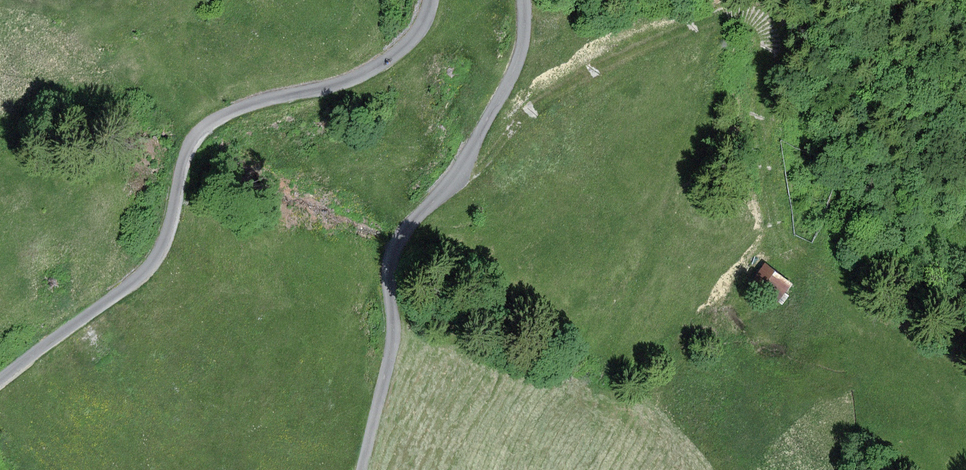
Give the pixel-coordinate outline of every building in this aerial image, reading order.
[(792,284),(766,264),(752,282),(779,302),(792,284)]
